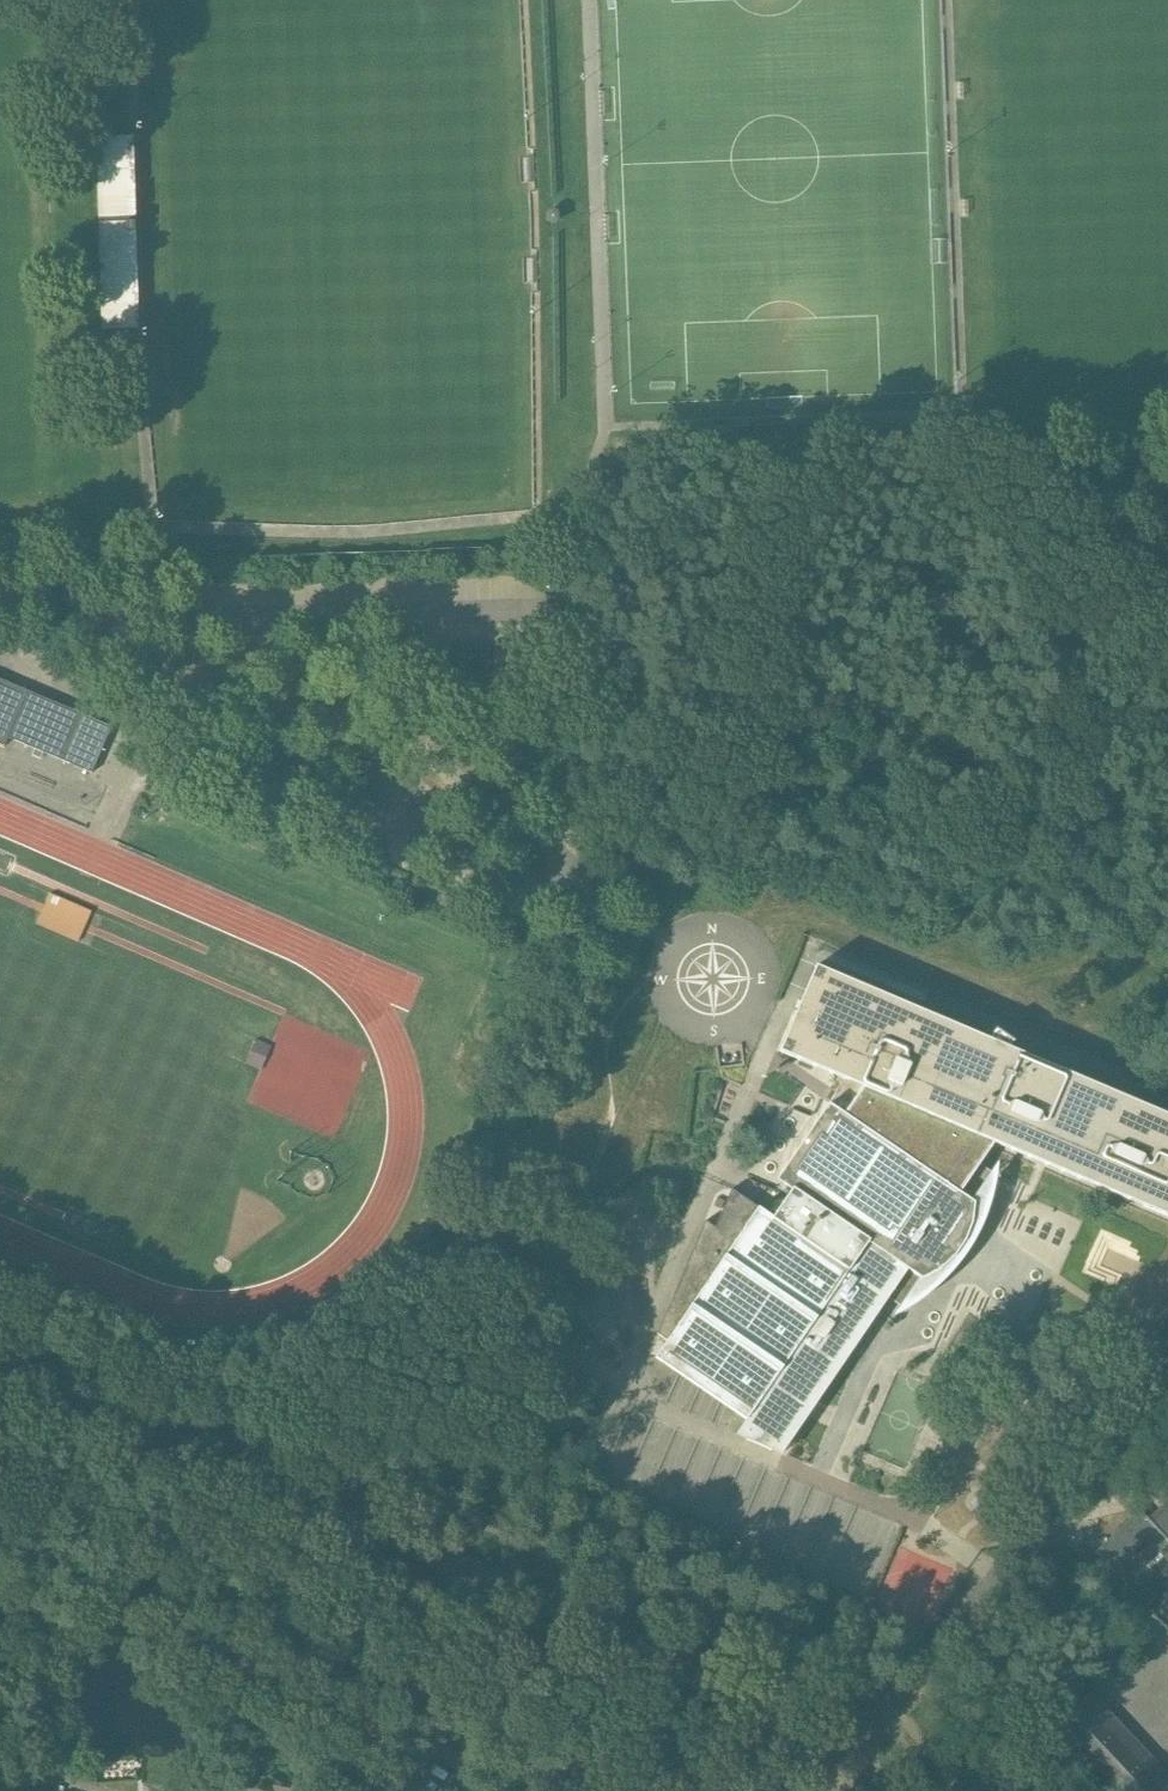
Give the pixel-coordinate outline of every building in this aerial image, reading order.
[(599,517),(591,507),(574,520),(582,531),(599,517)] [(574,537),(566,526),(558,532),(566,543),(574,537)] [(112,721),(0,676),(0,736),(91,772),(112,721)] [(816,965),(780,1051),(862,1086),(844,1113),(829,1102),(776,1179),(791,1189),(773,1216),(731,1188),(715,1227),(706,1221),(658,1333),(667,1339),(655,1357),(746,1418),(735,1434),(781,1454),(888,1298),(900,1306),(920,1277),(922,1278),(940,1269),(954,1256),(965,1240),(972,1222),(974,1201),(972,1200),(992,1171),(980,1163),(994,1142),(1167,1216),(1167,1114),(1010,1047),(1015,1041),(995,1028),(988,1038),(816,965)] [(1148,1518),(1140,1509),(1096,1550),(1147,1605),(1167,1586),(1167,1499),(1148,1518)] [(1090,1692),(1057,1723),(1121,1790),(1167,1790),(1167,1775),(1090,1692)]
